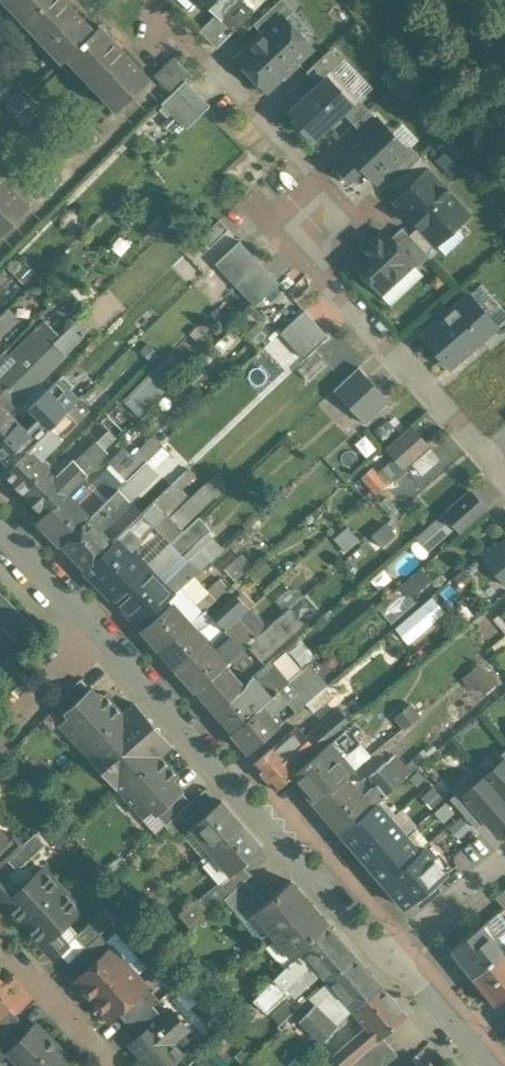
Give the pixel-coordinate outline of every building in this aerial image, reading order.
[(93,29),(66,0),(6,0),(61,59),(60,60),(61,61),(67,56),(93,29)] [(217,13),(222,18),(223,17),(224,17),(223,16),(239,0),(203,0),(217,13)] [(285,0),(279,0),(253,24),(262,33),(281,15),(284,18),(294,9),(285,0)] [(217,13),(200,30),(217,47),(235,29),(223,17),(222,18),(217,13)] [(262,33),(237,57),(267,89),(312,47),(284,18),(281,15),(262,33)] [(93,29),(67,56),(115,107),(114,107),(116,109),(149,77),(148,75),(147,76),(99,26),(100,25),(99,24),(93,29)] [(174,56),(155,75),(172,92),(185,80),(191,73),(174,56)] [(288,109),(314,138),(357,98),(330,69),(288,109)] [(0,71),(0,98),(13,85),(0,71)] [(172,92),(162,103),(187,128),(210,105),(185,80),(172,92)] [(26,87),(5,103),(26,130),(47,113),(26,87)] [(362,133),(378,119),(369,108),(353,123),(362,133)] [(363,168),(376,181),(383,174),(408,150),(378,119),(362,133),(333,160),(348,177),(358,168),(363,168)] [(392,183),(421,157),(411,146),(408,150),(383,174),(392,183)] [(401,193),(427,169),(430,167),(421,157),(392,183),(401,193)] [(401,193),(395,199),(419,225),(436,244),(468,214),(427,169),(401,193)] [(30,204),(28,203),(27,204),(0,175),(0,233),(30,204)] [(426,253),(436,244),(419,225),(409,234),(426,253)] [(409,234),(402,227),(391,237),(413,262),(412,262),(417,267),(429,256),(426,253),(409,234)] [(385,231),(352,261),(381,291),(412,262),(413,262),(391,237),(385,231)] [(239,240),(215,263),(235,284),(259,261),(239,240)] [(259,261),(235,284),(255,305),(279,282),(259,261)] [(469,295),(423,335),(450,366),(496,326),(469,295)] [(22,319),(13,306),(0,316),(0,331),(1,333),(22,319)] [(308,307),(284,329),(309,356),(333,333),(308,307)] [(93,324),(82,314),(74,322),(84,332),(93,324)] [(74,322),(53,342),(53,343),(64,353),(84,332),(74,322)] [(53,343),(28,367),(39,378),(37,380),(39,381),(65,354),(64,353),(53,343)] [(18,356),(2,372),(13,383),(28,367),(18,356)] [(385,397),(358,366),(334,389),(365,423),(389,400),(385,397)] [(13,383),(10,386),(18,394),(20,397),(37,380),(39,378),(28,367),(13,383)] [(141,414),(172,385),(157,369),(126,399),(141,414)] [(0,374),(0,396),(10,386),(13,383),(2,372),(0,374)] [(10,386),(0,396),(0,402),(5,407),(7,401),(11,400),(18,394),(10,386)] [(60,393),(37,415),(40,418),(49,427),(72,405),(60,393)] [(17,420),(5,407),(0,402),(0,436),(17,420)] [(36,440),(10,466),(15,471),(9,477),(22,491),(23,491),(48,467),(50,465),(43,457),(84,416),(73,404),(36,440)] [(49,427),(40,418),(34,425),(32,430),(27,431),(36,440),(49,427)] [(17,420),(0,436),(0,455),(10,466),(36,440),(27,431),(17,420)] [(416,464),(421,472),(443,459),(422,422),(387,442),(397,458),(366,476),(373,489),(416,464)] [(123,447),(107,461),(110,464),(121,475),(130,466),(135,472),(163,445),(152,435),(131,455),(123,447)] [(48,467),(23,491),(22,491),(21,492),(43,515),(65,493),(107,451),(96,440),(75,461),(73,459),(56,476),(48,467)] [(182,459),(151,489),(159,497),(174,483),(189,468),(182,459)] [(110,464),(84,490),(99,507),(105,501),(94,490),(109,474),(113,478),(110,482),(117,489),(126,480),(121,475),(110,464)] [(130,466),(121,475),(126,480),(135,472),(130,466)] [(109,474),(94,490),(105,501),(117,489),(110,482),(113,478),(109,474)] [(134,489),(126,480),(117,489),(129,501),(141,489),(137,485),(134,489)] [(159,497),(144,512),(154,523),(165,513),(165,514),(185,495),(174,483),(159,497)] [(205,485),(169,518),(180,529),(215,496),(205,485)] [(129,501),(117,489),(105,501),(117,513),(129,501)] [(469,490),(444,512),(462,531),(486,509),(469,490)] [(43,515),(38,520),(61,544),(89,517),(65,493),(43,515)] [(144,512),(118,536),(128,547),(154,523),(144,512)] [(198,516),(169,543),(181,556),(210,529),(198,516)] [(89,517),(61,544),(84,568),(112,542),(89,517)] [(385,524),(372,536),(382,547),(395,535),(385,524)] [(112,542),(84,568),(115,600),(147,570),(149,568),(128,547),(118,536),(112,542)] [(213,538),(200,549),(210,559),(223,548),(213,538)] [(483,557),(504,583),(504,538),(483,557)] [(200,549),(188,558),(200,570),(211,560),(210,559),(200,549)] [(188,558),(160,583),(171,594),(200,570),(188,558)] [(147,570),(115,600),(138,624),(171,594),(160,583),(147,570)] [(201,581),(188,593),(202,610),(216,599),(201,581)] [(0,591),(0,626),(20,645),(37,628),(0,591)] [(232,599),(213,616),(224,629),(237,617),(238,618),(248,608),(235,593),(231,598),(232,599)] [(433,593),(399,626),(413,642),(448,609),(433,593)] [(171,601),(142,628),(160,648),(189,622),(171,601)] [(290,607),(247,645),(261,661),(304,623),(290,607)] [(237,617),(224,629),(235,640),(248,629),(238,618),(237,617)] [(189,622),(160,648),(178,669),(208,643),(189,622)] [(208,643),(178,669),(196,689),(225,664),(225,663),(208,643)] [(225,664),(196,689),(215,711),(245,686),(225,664)] [(80,678),(56,703),(63,711),(89,688),(80,678)] [(292,678),(278,690),(287,700),(290,704),(304,692),(292,678)] [(100,697),(91,686),(89,688),(63,711),(67,715),(59,723),(83,750),(123,713),(123,712),(105,693),(100,697)] [(245,686),(215,711),(232,731),(261,705),(245,686)] [(324,687),(305,703),(313,712),(332,697),(324,687)] [(278,690),(261,705),(270,715),(287,700),(278,690)] [(102,771),(153,723),(134,702),(123,712),(123,713),(83,750),(102,771)] [(261,705),(232,731),(249,751),(279,725),(270,715),(261,705)] [(338,709),(304,735),(317,750),(326,743),(329,740),(330,741),(350,724),(338,709)] [(350,724),(330,741),(329,740),(326,743),(327,743),(297,768),(298,769),(291,774),(316,803),(346,776),(354,769),(343,756),(360,741),(353,734),(360,728),(354,720),(350,724)] [(153,723),(102,771),(119,791),(160,754),(161,755),(172,745),(153,723)] [(304,735),(297,727),(276,745),(297,768),(327,743),(326,743),(317,750),(304,735)] [(368,740),(362,745),(370,755),(376,750),(368,740)] [(297,768),(276,745),(253,765),(274,789),(291,774),(298,769),(297,768)] [(161,755),(160,754),(119,791),(143,817),(152,809),(156,814),(181,791),(183,790),(173,779),(178,774),(161,755)] [(504,759),(502,761),(484,777),(504,800),(504,760),(504,759)] [(402,780),(386,762),(370,775),(377,784),(385,794),(402,780)] [(363,796),(346,776),(316,803),(340,831),(371,805),(363,796)] [(484,777),(466,792),(464,794),(486,819),(495,829),(504,820),(504,800),(484,777)] [(377,784),(363,796),(371,805),(376,801),(385,794),(377,784)] [(190,801),(178,812),(191,826),(218,802),(205,788),(190,801)] [(486,819),(464,794),(466,792),(462,788),(450,798),(476,828),(486,819)] [(181,791),(156,814),(165,824),(178,812),(190,801),(181,791)] [(191,826),(190,826),(190,827),(211,851),(241,823),(221,801),(222,800),(221,799),(218,802),(191,826)] [(371,805),(340,831),(355,848),(391,818),(376,801),(371,805)] [(165,824),(164,824),(177,839),(190,827),(190,826),(191,826),(178,812),(165,824)] [(391,818),(355,848),(370,865),(405,835),(391,818)] [(241,823),(211,851),(230,873),(262,846),(261,846),(260,846),(241,823)] [(22,843),(6,858),(15,868),(7,876),(7,877),(44,843),(35,832),(22,843)] [(5,840),(5,841),(0,846),(0,863),(6,858),(22,843),(13,833),(5,840)] [(405,835),(370,865),(384,882),(419,852),(419,851),(405,835)] [(419,852),(384,882),(405,907),(447,873),(424,847),(419,851),(419,852)] [(19,890),(7,877),(7,876),(0,882),(0,898),(23,923),(62,888),(44,867),(19,890)] [(230,892),(224,898),(234,909),(256,891),(245,879),(230,892)] [(265,901),(253,912),(254,912),(244,921),(262,942),(272,933),(309,902),(290,880),(265,901)] [(221,882),(200,902),(209,912),(224,898),(230,892),(221,882)] [(62,888),(23,923),(53,957),(67,944),(55,931),(80,908),(62,888)] [(495,896),(504,907),(504,888),(495,896)] [(256,891),(234,909),(244,921),(254,912),(253,912),(265,901),(256,891)] [(309,902),(272,933),(294,958),(301,951),(328,923),(309,902)] [(104,909),(75,936),(85,947),(99,933),(114,920),(104,909)] [(328,923),(301,951),(311,963),(326,979),(354,955),(328,923)] [(482,924),(450,950),(451,951),(451,950),(472,977),(504,952),(482,924)] [(85,947),(69,960),(82,973),(111,947),(99,933),(85,947)] [(82,973),(74,980),(92,1000),(129,966),(111,947),(82,973)] [(294,958),(253,1000),(266,1013),(300,982),(296,977),(311,963),(301,951),(294,958)] [(472,977),(494,1004),(504,996),(504,951),(504,952),(472,977)] [(354,955),(326,979),(348,1004),(352,1009),(381,985),(355,954),(354,955)] [(129,966),(92,1000),(109,1019),(117,1012),(147,986),(129,966)] [(381,985),(352,1009),(368,1027),(378,1039),(383,1035),(407,1015),(381,985)] [(147,986),(117,1012),(129,1025),(131,1024),(152,1005),(158,999),(147,986)] [(343,1005),(330,1018),(337,1025),(352,1009),(348,1004),(343,1005)] [(0,1013),(0,1037),(9,1028),(19,1018),(6,1005),(5,1006),(5,1007),(0,1013)] [(152,1005),(131,1024),(140,1034),(161,1015),(152,1005)] [(330,1018),(316,1005),(300,1021),(322,1041),(337,1025),(330,1018)] [(130,1043),(151,1065),(167,1065),(181,1054),(171,1042),(187,1028),(171,1009),(163,1016),(161,1015),(140,1034),(130,1043)] [(7,1051),(8,1052),(23,1065),(54,1065),(66,1054),(35,1023),(19,1038),(7,1051)] [(368,1027),(358,1036),(368,1048),(378,1039),(368,1027)] [(8,1052),(7,1051),(19,1038),(9,1028),(0,1037),(0,1060),(8,1052)] [(347,1065),(385,1065),(398,1054),(383,1035),(378,1039),(368,1048),(347,1065)] [(334,1056),(343,1065),(347,1065),(368,1048),(358,1036),(334,1056)]
